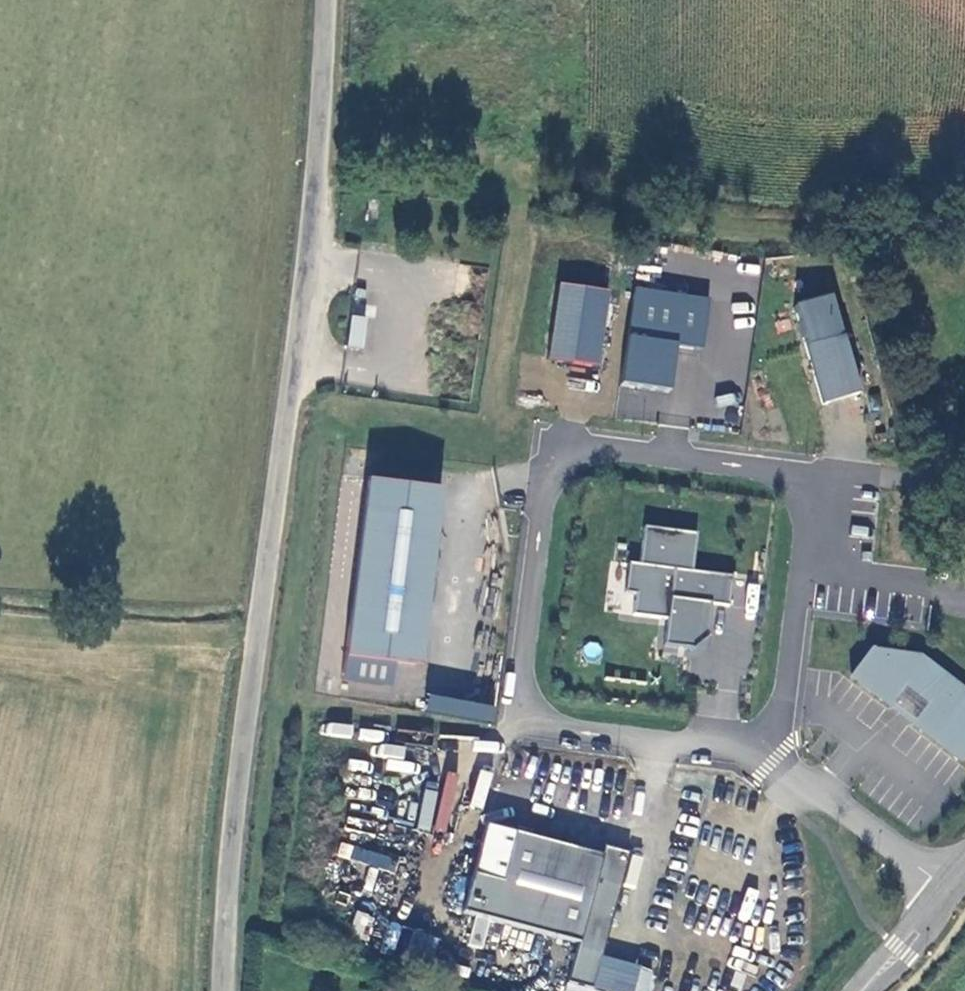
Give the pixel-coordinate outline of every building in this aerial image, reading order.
[(602,365),(610,287),(558,282),(550,361),(602,365)] [(857,387),(829,290),(792,301),(821,397),(857,387)] [(708,302),(636,292),(623,387),(672,394),(679,347),(701,350),(708,302)] [(368,317),(353,315),(349,345),(364,347),(368,317)] [(432,481),(358,472),(332,677),(382,683),(385,658),(410,661),(432,481)] [(699,540),(646,534),(641,571),(630,570),(627,599),(636,600),(634,621),(668,625),(665,652),(693,656),(694,657),(709,645),(708,643),(713,610),(730,612),(734,583),(694,577),(699,540)] [(901,656),(867,653),(850,676),(891,708),(902,693),(907,697),(911,699),(937,671),(919,658),(901,656)] [(962,762),(964,759),(964,693),(937,671),(911,699),(925,710),(913,725),(962,762)] [(429,692),(425,708),(492,724),(496,707),(429,692)] [(328,721),(325,731),(349,737),(352,727),(328,721)] [(380,743),(379,756),(404,758),(405,746),(380,743)] [(423,789),(419,829),(451,832),(456,773),(445,772),(443,791),(423,789)] [(485,829),(460,915),(577,948),(566,985),(586,990),(591,990),(629,857),(604,850),(601,861),(485,829)] [(351,847),(348,860),(393,870),(396,856),(351,847)] [(632,853),(624,878),(634,881),(642,856),(632,853)] [(349,928),(364,935),(372,917),(357,910),(349,928)] [(381,947),(393,950),(401,926),(389,922),(381,947)] [(415,928),(402,956),(427,967),(440,939),(415,928)]
